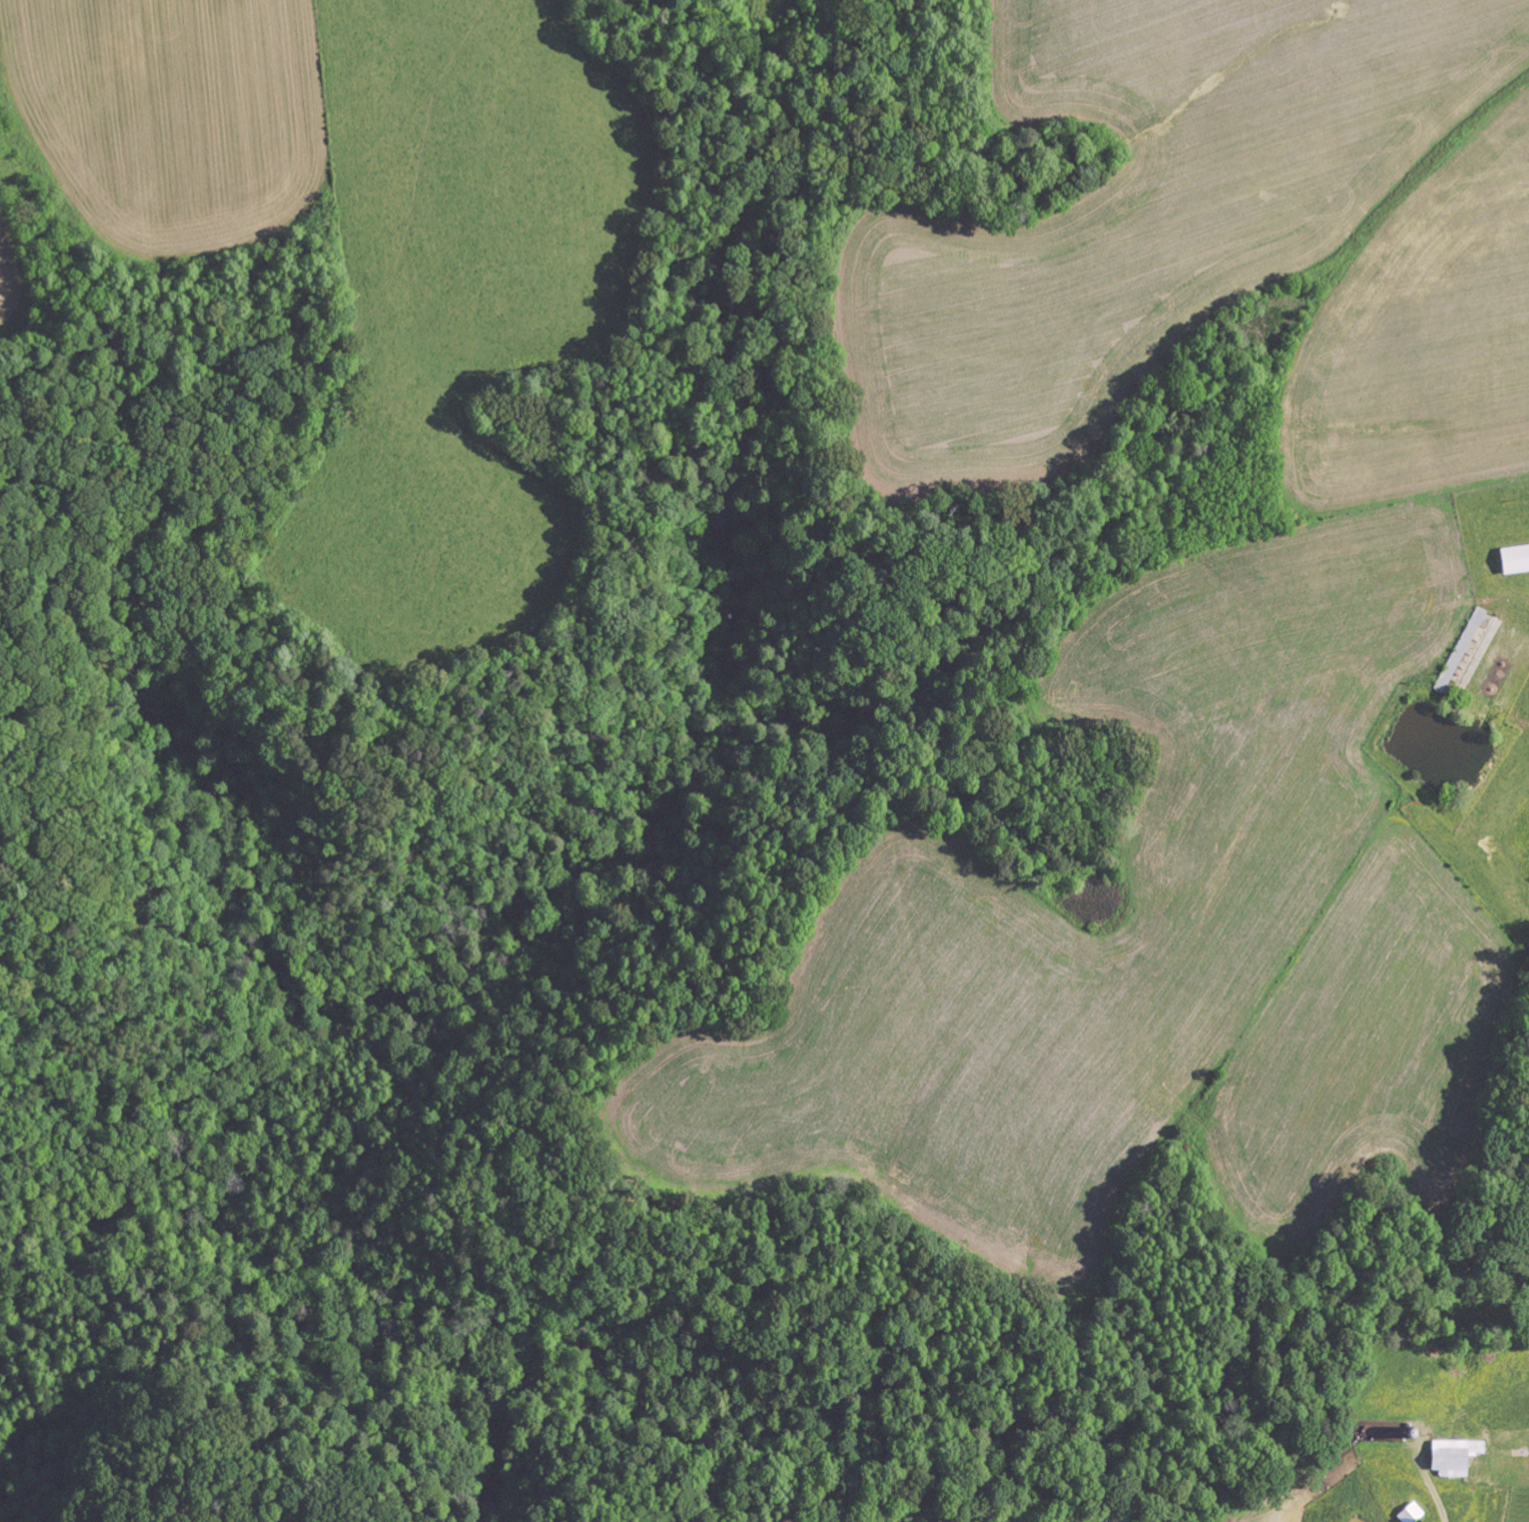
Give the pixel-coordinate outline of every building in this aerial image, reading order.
[(1500,575),(1528,572),(1528,545),(1498,548),(1500,575)] [(1465,1477),(1465,1454),(1484,1454),(1484,1441),(1429,1441),(1429,1471),(1450,1471),(1450,1477),(1465,1477)] [(1412,1501),(1394,1515),(1399,1521),(1415,1521),(1423,1516),(1412,1501)]
